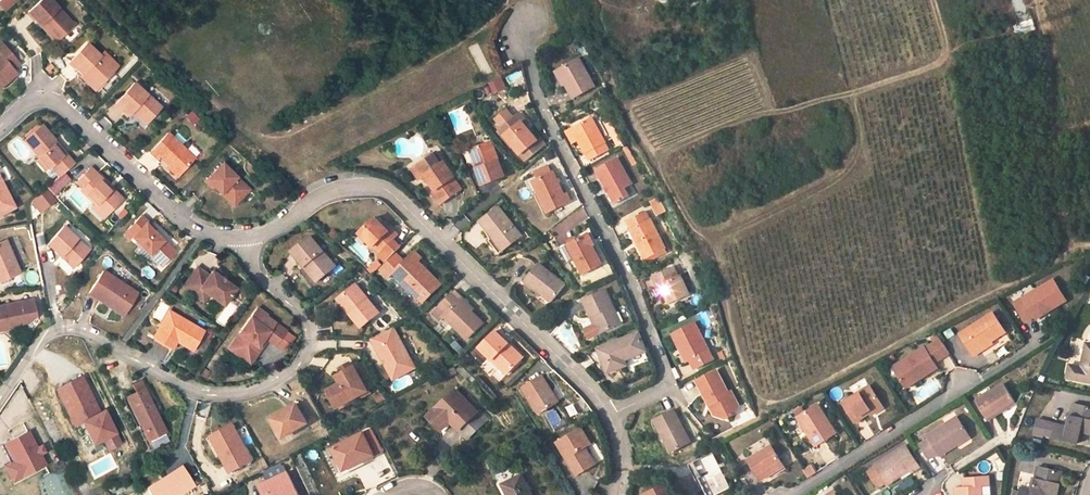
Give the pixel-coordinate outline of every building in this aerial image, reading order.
[(5,11),(17,0),(0,0),(0,5),(5,11)] [(41,26),(44,23),(60,40),(73,26),(49,0),(42,0),(30,13),(41,26)] [(44,23),(41,26),(57,43),(60,40),(44,23)] [(20,63),(1,42),(0,43),(0,82),(3,85),(17,73),(13,69),(20,63)] [(478,42),(468,47),(481,76),(491,72),(478,42)] [(102,56),(89,43),(72,61),(85,74),(86,72),(89,76),(87,78),(95,85),(102,78),(105,81),(116,70),(102,56)] [(104,54),(102,56),(116,70),(118,67),(104,54)] [(582,57),(561,68),(576,96),(597,85),(582,57)] [(85,74),(82,77),(96,90),(105,81),(102,78),(95,85),(87,78),(89,76),(86,72),(85,74)] [(502,90),(515,86),(512,74),(488,82),(491,92),(501,88),(502,90)] [(163,107),(136,83),(117,103),(130,116),(135,111),(148,123),(163,107)] [(192,110),(185,115),(193,124),(199,118),(192,110)] [(519,112),(501,126),(527,158),(548,143),(542,136),(540,138),(519,112)] [(593,116),(574,127),(591,159),(610,149),(605,142),(607,141),(593,116)] [(54,166),(62,176),(76,164),(67,154),(65,156),(53,143),(57,140),(44,125),(26,141),(51,168),(54,166)] [(169,133),(151,153),(158,159),(160,156),(180,175),(196,159),(169,133)] [(493,137),(477,143),(484,161),(479,163),(485,179),(506,172),(493,137)] [(484,161),(477,143),(473,144),(479,163),(484,161)] [(442,160),(445,157),(437,146),(434,149),(442,160)] [(442,160),(434,149),(417,160),(424,171),(426,170),(436,184),(433,188),(442,200),(463,185),(454,173),(455,172),(445,157),(442,160)] [(617,157),(597,167),(617,203),(629,196),(624,187),(632,183),(617,157)] [(424,171),(417,160),(414,163),(421,173),(424,171)] [(238,203),(251,190),(224,163),(206,182),(213,188),(215,186),(222,194),(226,190),(238,203)] [(107,216),(123,199),(92,168),(77,183),(83,189),(81,190),(95,204),(107,216)] [(554,169),(536,177),(540,185),(537,187),(548,210),(573,199),(569,190),(565,192),(554,169)] [(59,173),(45,186),(53,194),(67,181),(59,173)] [(17,207),(5,183),(3,184),(0,179),(0,215),(17,207)] [(29,201),(39,213),(55,199),(44,187),(29,201)] [(238,203),(226,190),(222,194),(235,206),(238,203)] [(658,196),(649,201),(656,215),(665,211),(658,196)] [(484,217),(496,233),(507,246),(523,233),(500,203),(484,217)] [(107,216),(95,204),(91,207),(103,219),(107,216)] [(584,209),(549,227),(556,239),(590,221),(584,209)] [(647,210),(628,220),(633,227),(631,229),(647,258),(667,247),(652,217),(650,218),(647,210)] [(398,233),(391,226),(389,229),(384,224),(376,216),(361,231),(380,250),(398,233)] [(155,233),(147,225),(149,223),(142,217),(128,231),(135,237),(133,239),(151,257),(163,268),(176,254),(165,242),(155,233)] [(147,225),(155,233),(157,231),(149,223),(147,225)] [(63,255),(75,266),(91,250),(65,226),(48,244),(61,257),(63,255)] [(588,231),(566,242),(574,257),(582,272),(602,261),(591,240),(593,239),(588,231)] [(507,246),(496,233),(491,237),(501,251),(507,246)] [(323,252),(309,237),(291,253),(317,284),(336,267),(328,258),(325,261),(320,254),(323,252)] [(0,243),(0,282),(21,272),(8,240),(0,243)] [(574,257),(566,242),(559,246),(566,261),(574,257)] [(418,248),(396,269),(425,299),(443,280),(420,257),(423,254),(418,248)] [(75,266),(63,255),(61,257),(74,268),(75,266)] [(374,257),(367,267),(373,272),(381,262),(374,257)] [(527,277),(541,288),(553,298),(566,281),(540,261),(527,277)] [(653,274),(658,283),(662,281),(666,289),(672,299),(690,289),(681,272),(678,273),(673,264),(653,274)] [(197,269),(183,288),(195,297),(199,292),(207,298),(209,296),(224,307),(235,290),(212,273),(209,277),(197,269)] [(108,299),(126,312),(138,295),(104,272),(90,294),(105,304),(108,299)] [(1059,282),(1018,302),(1028,322),(1037,317),(1050,311),(1051,313),(1070,304),(1059,282)] [(380,312),(357,285),(340,299),(353,313),(351,315),(362,327),(380,312)] [(447,312),(470,335),(485,319),(461,295),(463,292),(456,286),(441,302),(434,309),(442,317),(447,312)] [(602,329),(621,320),(605,287),(583,298),(591,313),(594,312),(598,320),(602,329)] [(553,298),(541,288),(537,294),(547,302),(553,298)] [(0,306),(0,330),(20,326),(23,321),(33,320),(37,316),(34,299),(23,301),(22,304),(16,305),(16,303),(0,306)] [(108,299),(105,304),(124,317),(126,312),(108,299)] [(962,331),(977,354),(984,349),(983,347),(994,339),(996,342),(1010,332),(996,310),(962,331)] [(1050,311),(1037,317),(1038,319),(1051,313),(1050,311)] [(204,332),(169,312),(154,337),(172,348),(176,341),(193,351),(204,332)] [(260,326),(250,319),(232,346),(251,359),(264,339),(268,341),(276,347),(286,332),(266,317),(260,326)] [(694,318),(672,330),(680,345),(683,344),(689,357),(690,356),(696,366),(714,356),(694,318)] [(602,329),(598,320),(585,326),(589,334),(602,329)] [(396,377),(417,365),(393,325),(372,338),(396,377)] [(497,327),(482,343),(508,369),(521,356),(507,343),(510,340),(497,327)] [(637,330),(599,346),(609,370),(625,362),(623,356),(644,347),(637,330)] [(268,341),(264,339),(251,359),(232,346),(229,350),(247,363),(251,366),(268,341)] [(983,347),(984,349),(996,342),(994,339),(983,347)] [(952,351),(946,342),(932,352),(927,346),(903,361),(907,367),(900,372),(907,383),(924,373),(926,375),(941,366),(937,361),(952,351)] [(1084,367),(1074,365),(1071,378),(1089,383),(1089,345),(1084,367)] [(903,361),(896,366),(900,372),(907,367),(903,361)] [(339,366),(342,371),(349,367),(347,362),(339,366)] [(335,388),(342,402),(368,388),(354,364),(349,367),(342,371),(340,372),(345,382),(335,388)] [(717,367),(696,377),(715,412),(727,415),(739,409),(742,404),(732,387),(729,388),(717,367)] [(525,383),(525,386),(546,375),(544,371),(525,383)] [(345,382),(340,372),(337,374),(341,381),(329,388),(338,405),(342,402),(335,388),(345,382)] [(924,373),(907,383),(909,386),(926,375),(924,373)] [(546,375),(525,386),(541,410),(560,398),(546,375)] [(920,404),(943,387),(935,375),(911,391),(920,404)] [(106,411),(101,413),(83,377),(58,390),(75,426),(83,422),(94,444),(105,439),(110,450),(122,444),(106,411)] [(136,392),(144,389),(139,380),(132,384),(136,392)] [(843,400),(856,420),(883,401),(871,382),(843,400)] [(1005,385),(977,401),(989,420),(1017,403),(1005,385)] [(136,392),(128,396),(148,438),(165,430),(144,389),(136,392)] [(456,389),(437,408),(428,417),(441,430),(450,422),(466,439),(486,419),(456,389)] [(298,403),(274,417),(284,435),(308,421),(313,428),(323,422),(309,399),(299,405),(298,403)] [(797,413),(816,441),(836,429),(817,400),(797,413)] [(1076,405),(1071,428),(1059,426),(1057,439),(1081,444),(1085,432),(1089,434),(1089,408),(1076,405)] [(672,407),(652,416),(665,449),(686,440),(672,407)] [(969,434),(957,418),(928,436),(930,439),(921,445),(931,458),(939,453),(941,456),(956,446),(955,444),(969,434)] [(232,422),(213,433),(224,451),(221,453),(232,470),(253,458),(232,422)] [(581,426),(557,439),(576,472),(592,461),(583,445),(590,441),(581,426)] [(37,449),(28,432),(5,444),(22,476),(45,464),(40,455),(37,449)] [(159,432),(146,440),(149,446),(163,439),(159,432)] [(363,432),(331,447),(342,470),(373,454),(363,432)] [(224,451),(213,433),(211,434),(221,453),(224,451)] [(762,477),(784,462),(771,442),(748,457),(762,477)] [(22,476),(5,444),(2,446),(11,464),(5,467),(13,481),(22,476)] [(906,445),(876,464),(889,484),(912,470),(914,472),(921,467),(906,445)] [(693,458),(699,472),(696,473),(707,494),(709,494),(729,485),(711,448),(693,458)] [(693,458),(686,461),(693,475),(696,473),(699,472),(693,458)] [(194,484),(183,465),(147,487),(152,494),(163,494),(164,494),(165,494),(176,494),(194,484)] [(812,465),(803,469),(807,477),(816,473),(812,465)] [(1040,466),(1034,490),(1022,487),(1021,492),(1016,491),(1014,494),(1046,494),(1047,493),(1056,494),(1059,494),(1064,471),(1040,466)] [(271,494),(298,494),(287,473),(260,486),(265,494),(266,494),(270,493),(271,494)] [(503,484),(508,494),(532,494),(520,475),(503,484)] [(966,477),(966,486),(960,486),(961,494),(983,494),(982,485),(990,484),(989,475),(966,477)] [(645,489),(647,494),(674,494),(666,479),(645,489)]
